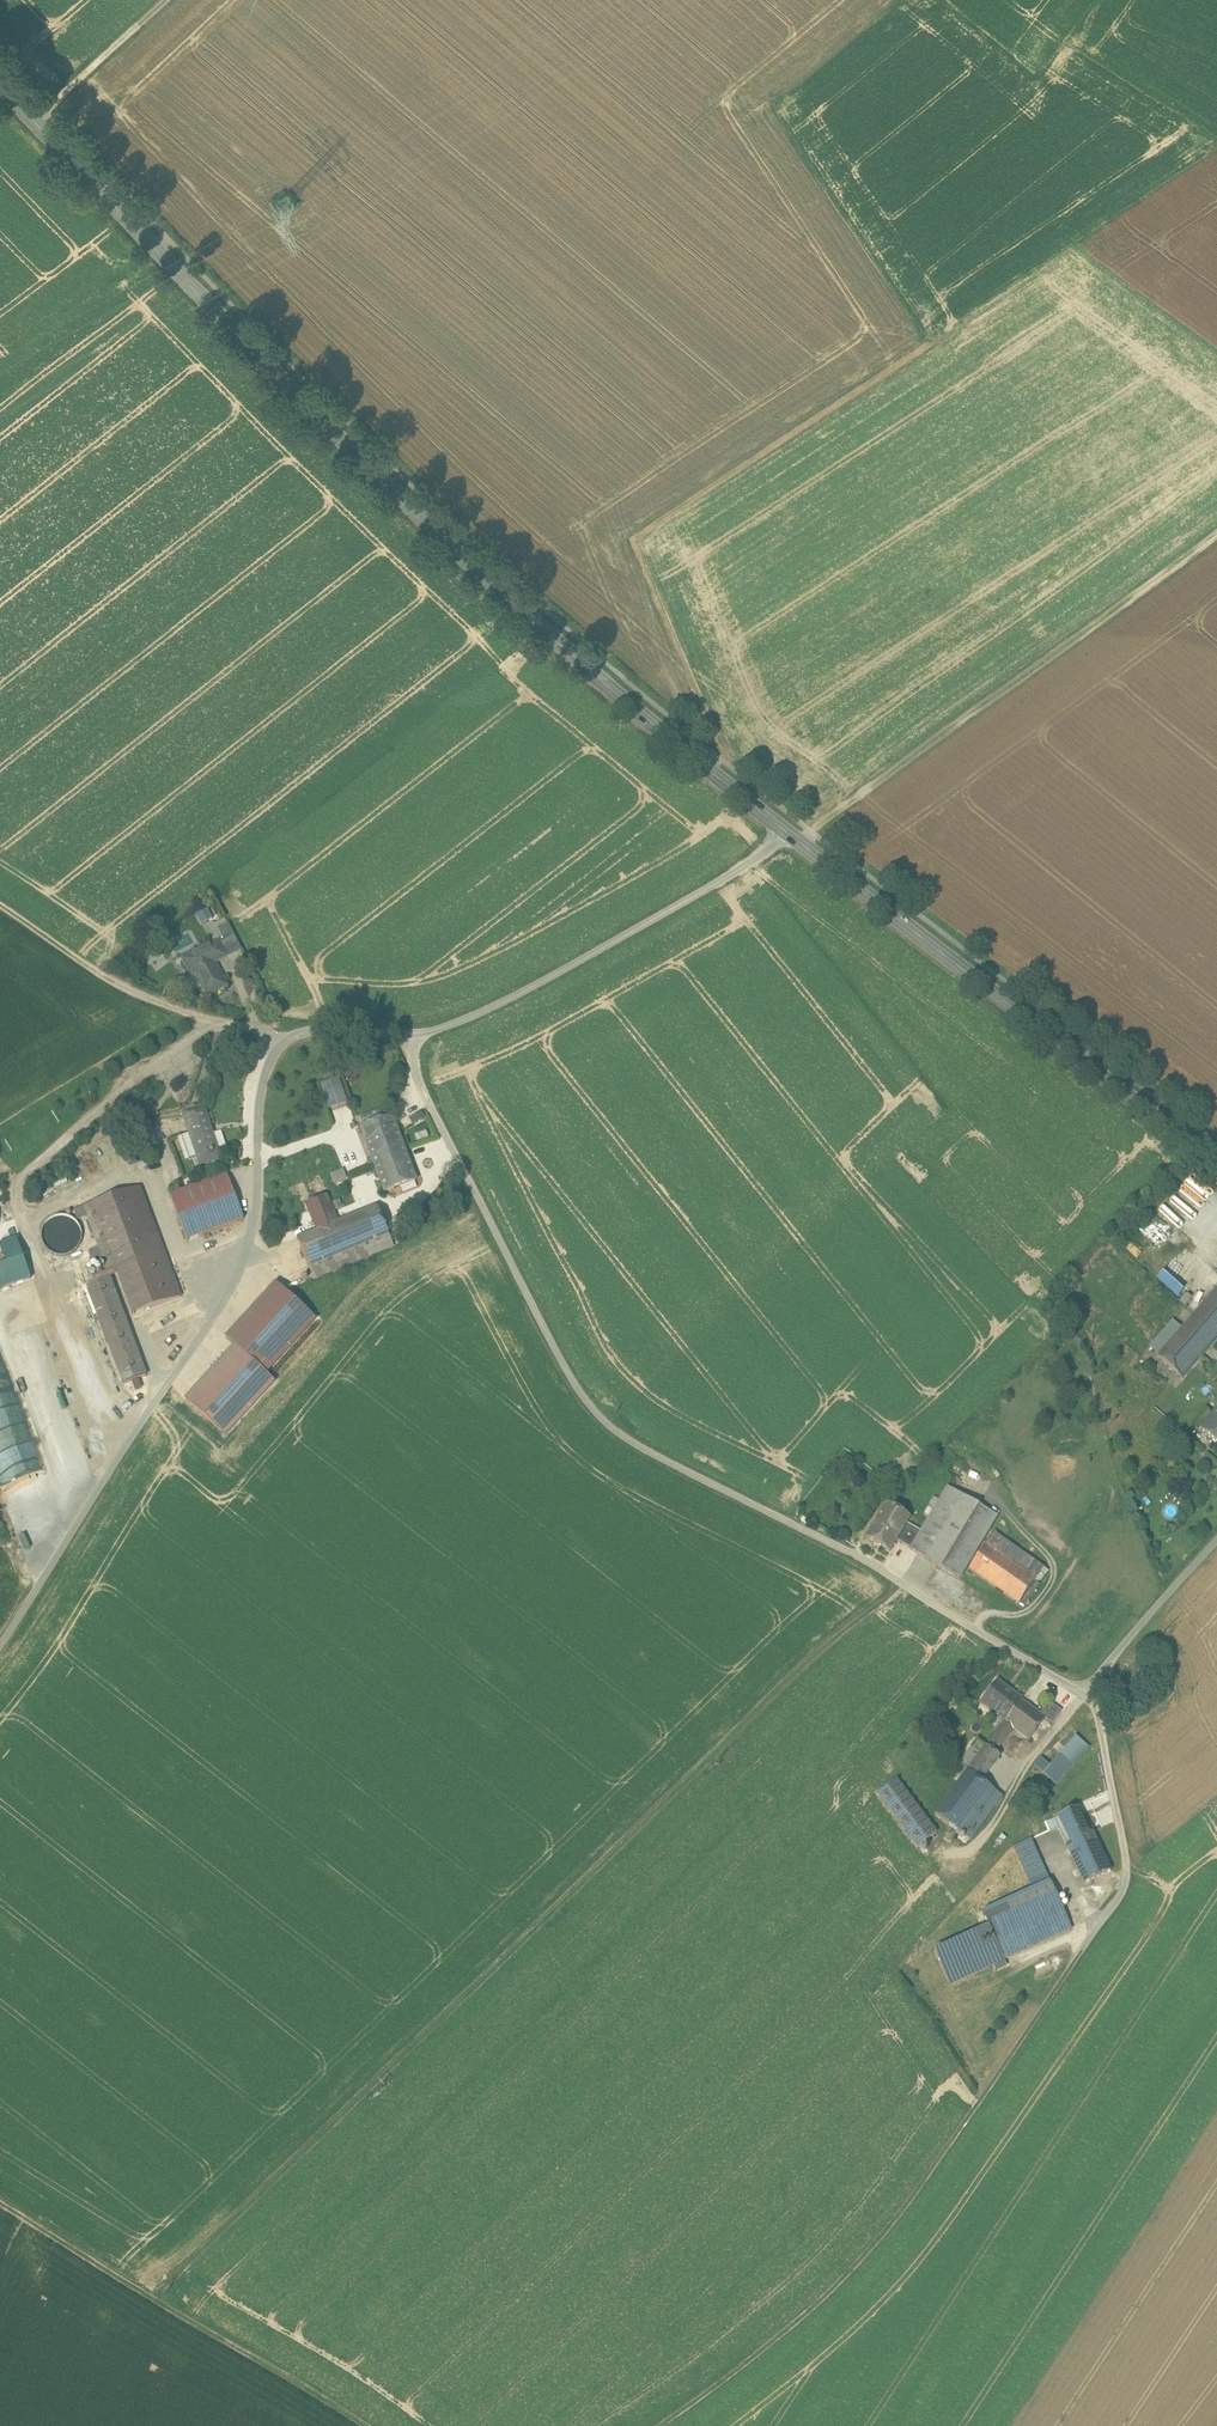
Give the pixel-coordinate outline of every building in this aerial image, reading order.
[(206,907),(194,913),(199,924),(211,918),(206,907)] [(228,924),(217,929),(223,940),(233,935),(228,924)] [(223,940),(219,942),(227,957),(228,958),(242,951),(233,935),(223,940)] [(220,942),(197,954),(199,957),(185,964),(192,976),(196,973),(208,996),(226,987),(214,964),(227,957),(220,942)] [(184,961),(185,964),(199,957),(197,954),(184,961)] [(330,1107),(348,1100),(339,1077),(321,1083),(330,1107)] [(222,1159),(204,1105),(182,1113),(200,1167),(222,1159)] [(408,1116),(412,1123),(423,1116),(419,1109),(408,1116)] [(392,1117),(361,1128),(373,1158),(372,1159),(374,1163),(385,1193),(386,1192),(415,1181),(416,1181),(403,1146),(392,1117)] [(415,1139),(426,1136),(424,1130),(413,1133),(415,1139)] [(346,1173),(348,1178),(369,1170),(367,1165),(346,1173)] [(343,1169),(331,1174),(334,1183),(347,1177),(343,1169)] [(227,1174),(171,1196),(188,1240),(244,1219),(227,1174)] [(140,1187),(83,1206),(98,1247),(103,1260),(107,1271),(116,1268),(164,1250),(140,1187)] [(377,1205),(338,1221),(327,1195),(306,1203),(317,1229),(297,1237),(314,1278),(394,1245),(377,1205)] [(81,1243),(82,1236),(81,1228),(76,1221),(69,1217),(61,1215),(54,1217),(47,1222),(43,1228),(41,1236),(43,1244),(47,1251),(54,1255),(62,1256),(70,1255),(76,1250),(81,1243)] [(0,1244),(0,1248),(6,1265),(24,1259),(17,1238),(0,1244)] [(98,1247),(90,1250),(94,1263),(103,1260),(98,1247)] [(164,1250),(116,1268),(133,1314),(181,1296),(164,1250)] [(0,1267),(0,1282),(2,1289),(31,1279),(24,1259),(6,1265),(0,1267)] [(1186,1288),(1165,1269),(1157,1278),(1179,1297),(1186,1288)] [(146,1375),(110,1277),(87,1285),(124,1383),(146,1375)] [(276,1284),(227,1337),(236,1345),(186,1399),(225,1435),(274,1382),(265,1374),(315,1320),(276,1284)] [(1157,1356),(1182,1379),(1216,1339),(1216,1288),(1157,1356)] [(1199,1428),(1216,1444),(1216,1409),(1199,1428)] [(921,1531),(908,1522),(897,1540),(910,1548),(910,1549),(959,1579),(997,1516),(947,1487),(921,1531)] [(909,1516),(887,1503),(866,1537),(890,1551),(897,1540),(908,1522),(911,1517),(909,1516)] [(994,1532),(969,1569),(1018,1605),(1034,1582),(1044,1568),(994,1532)] [(1040,1713),(996,1680),(980,1702),(1004,1720),(1013,1727),(1029,1739),(1045,1717),(1046,1717),(1040,1713)] [(1062,1710),(1049,1701),(1040,1713),(1046,1717),(1045,1717),(1052,1723),(1062,1710)] [(1004,1720),(986,1745),(995,1751),(1013,1727),(1004,1720)] [(1076,1736),(1050,1765),(1041,1757),(1034,1765),(1056,1784),(1089,1747),(1076,1736)] [(977,1738),(958,1764),(967,1770),(986,1745),(977,1738)] [(967,1770),(935,1813),(965,1835),(997,1792),(981,1781),(1000,1755),(995,1751),(986,1745),(967,1770)] [(936,1833),(895,1779),(878,1792),(918,1847),(936,1833)] [(1076,1808),(1058,1816),(1069,1841),(1065,1843),(1066,1844),(1092,1832),(1093,1832),(1092,1831),(1088,1833),(1076,1808)] [(1092,1832),(1066,1844),(1084,1882),(1110,1870),(1092,1832)] [(1048,1879),(1030,1839),(1014,1847),(1031,1887),(1048,1879)] [(1050,1881),(1006,1901),(1018,1929),(1027,1949),(1071,1928),(1050,1881)] [(1006,1901),(983,1912),(989,1927),(995,1939),(1018,1929),(1006,1901)] [(989,1927),(936,1951),(951,1983),(1004,1959),(995,1939),(989,1927)] [(1018,1929),(995,1939),(1004,1959),(1027,1949),(1018,1929)]
